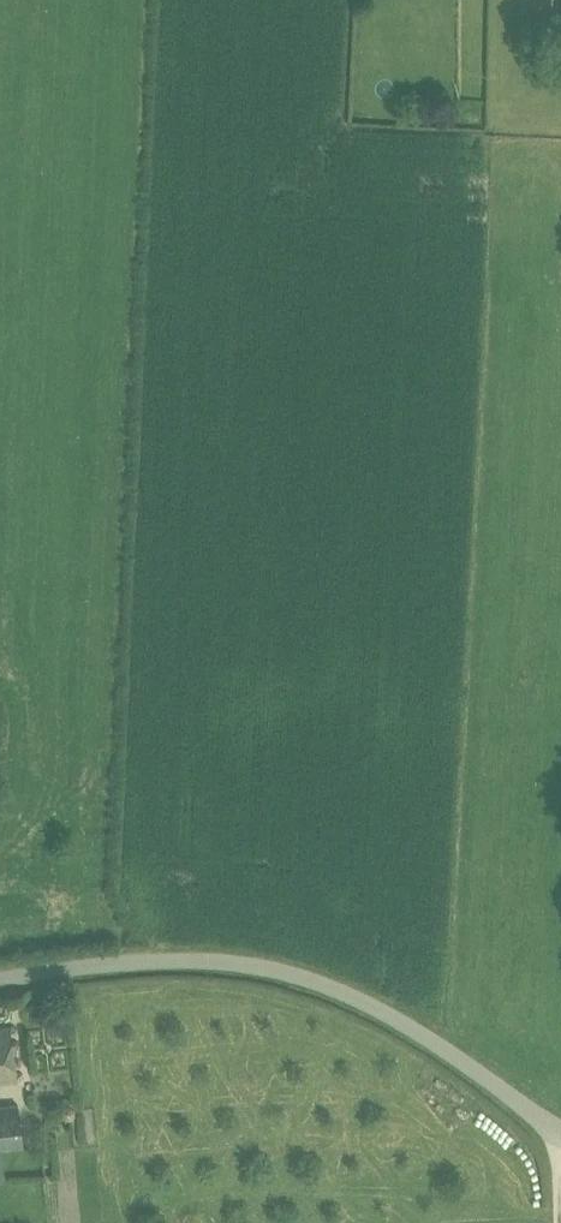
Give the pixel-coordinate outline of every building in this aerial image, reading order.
[(16,1079),(10,1026),(0,1027),(0,1081),(16,1079)] [(0,1148),(23,1146),(19,1103),(0,1105),(0,1148)]
